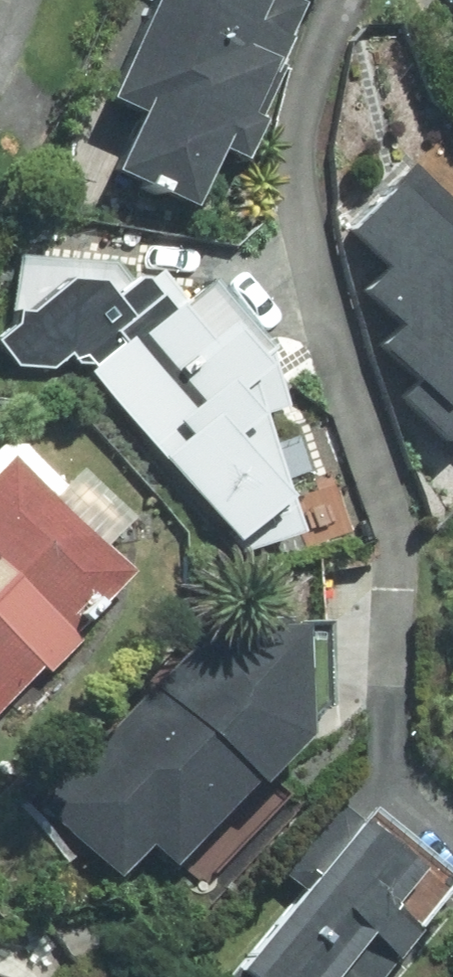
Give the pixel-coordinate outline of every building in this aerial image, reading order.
[(94,105),(128,120),(102,181),(176,214),(199,161),(227,173),(247,128),(237,124),(272,44),(235,27),(247,0),(140,0),(94,105)] [(433,198),(412,217),(382,185),(328,235),(365,275),(345,293),(382,333),(363,350),(400,389),(383,404),(452,480),(452,220),(433,198)] [(260,452),(242,389),(272,363),(203,284),(178,305),(144,265),(6,260),(2,364),(67,367),(225,550),(237,539),(249,556),(285,541),(277,481),(309,471),(294,436),(260,452)] [(126,575),(96,547),(125,517),(75,470),(57,490),(0,437),(0,710),(126,575)] [(289,747),(292,686),(216,612),(27,804),(106,881),(135,852),(161,877),(289,747)] [(343,793),(273,873),(291,888),(213,976),(371,976),(450,886),(343,793)]
